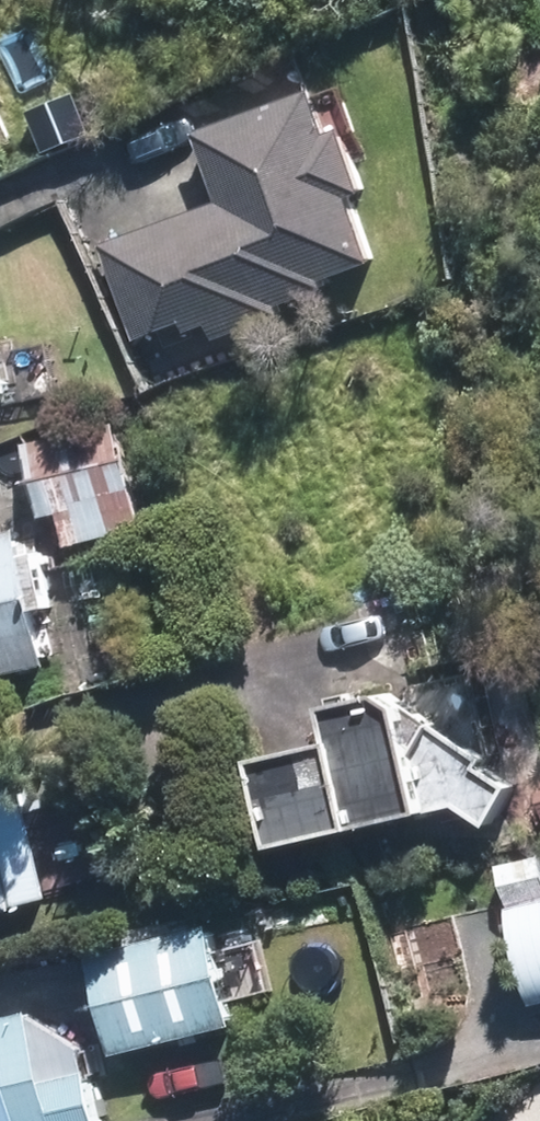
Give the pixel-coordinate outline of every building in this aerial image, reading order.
[(324,133),(308,92),(190,137),(214,204),(100,247),(135,340),(180,323),(184,333),(206,325),(212,341),(282,315),(278,305),(329,285),(326,279),(372,262),(346,195),(361,190),(337,128),(324,133)] [(13,137),(0,112),(0,143),(13,137)] [(139,525),(113,419),(24,440),(42,512),(60,508),(69,542),(139,525)] [(47,659),(35,604),(48,601),(36,546),(24,548),(18,523),(0,527),(0,669),(47,659)] [(274,838),(445,799),(455,798),(491,819),(522,765),(428,708),(407,742),(395,696),(378,686),(319,701),(326,734),(253,750),(274,838)] [(13,757),(12,751),(0,753),(0,903),(11,900),(10,895),(45,887),(13,757)] [(502,899),(524,1003),(539,1000),(539,890),(502,899)] [(116,1051),(234,1024),(211,928),(93,955),(116,1051)] [(87,1070),(43,1080),(26,1007),(0,1013),(0,1120),(100,1120),(87,1070)]
